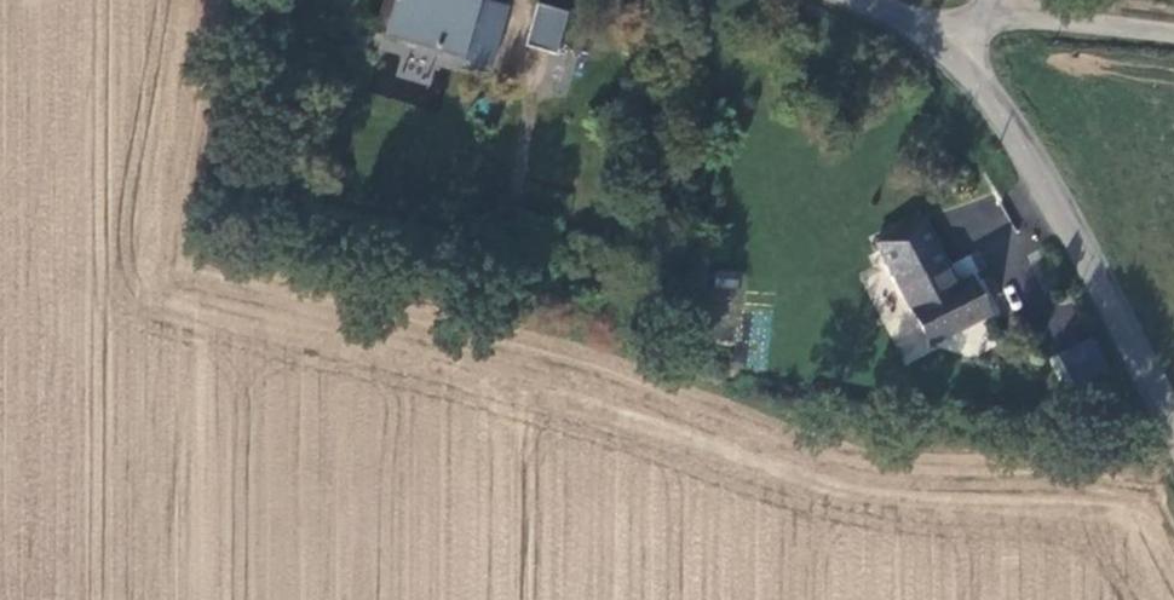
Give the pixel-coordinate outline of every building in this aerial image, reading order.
[(421,0),(401,0),(388,46),(468,69),(482,17),(421,0)] [(538,1),(525,43),(556,54),(569,12),(538,1)] [(882,264),(934,365),(986,336),(974,310),(967,313),(927,239),(882,264)] [(1050,357),(1064,389),(1108,369),(1093,337),(1050,357)]
